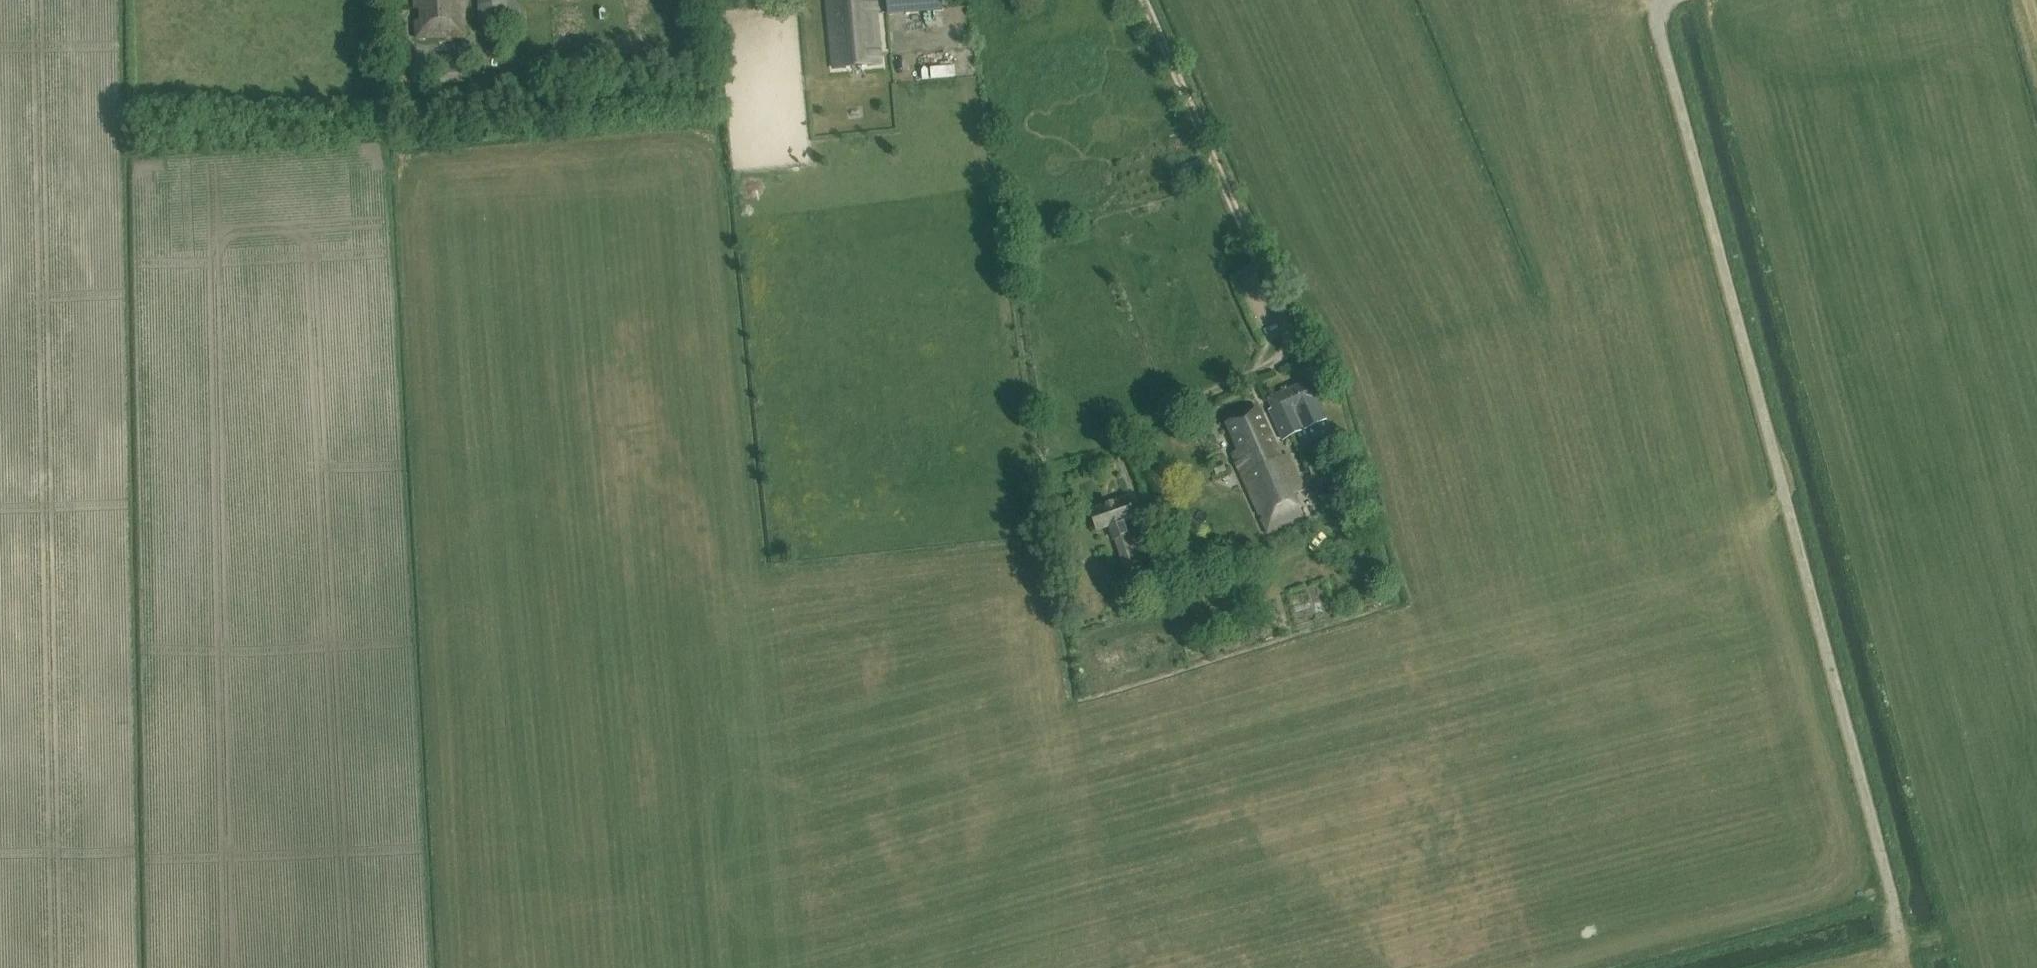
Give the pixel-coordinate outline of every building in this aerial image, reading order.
[(465,37),(463,0),(414,0),(415,9),(420,10),(421,22),(416,22),(417,39),(465,37)] [(509,25),(508,0),(477,0),(479,27),(509,25)] [(881,65),(875,0),(828,0),(834,70),(881,65)] [(942,10),(941,0),(887,0),(888,14),(942,10)] [(1326,421),(1317,400),(1308,382),(1268,401),(1273,410),(1270,411),(1283,440),(1326,421)] [(1269,534),(1304,518),(1294,496),(1303,492),(1287,455),(1281,458),(1258,409),(1227,424),(1239,451),(1232,454),(1269,534)] [(1298,446),(1305,465),(1313,462),(1305,443),(1298,446)] [(1125,571),(1145,564),(1136,538),(1129,540),(1123,523),(1135,518),(1129,499),(1091,512),(1098,531),(1110,527),(1125,571)]
